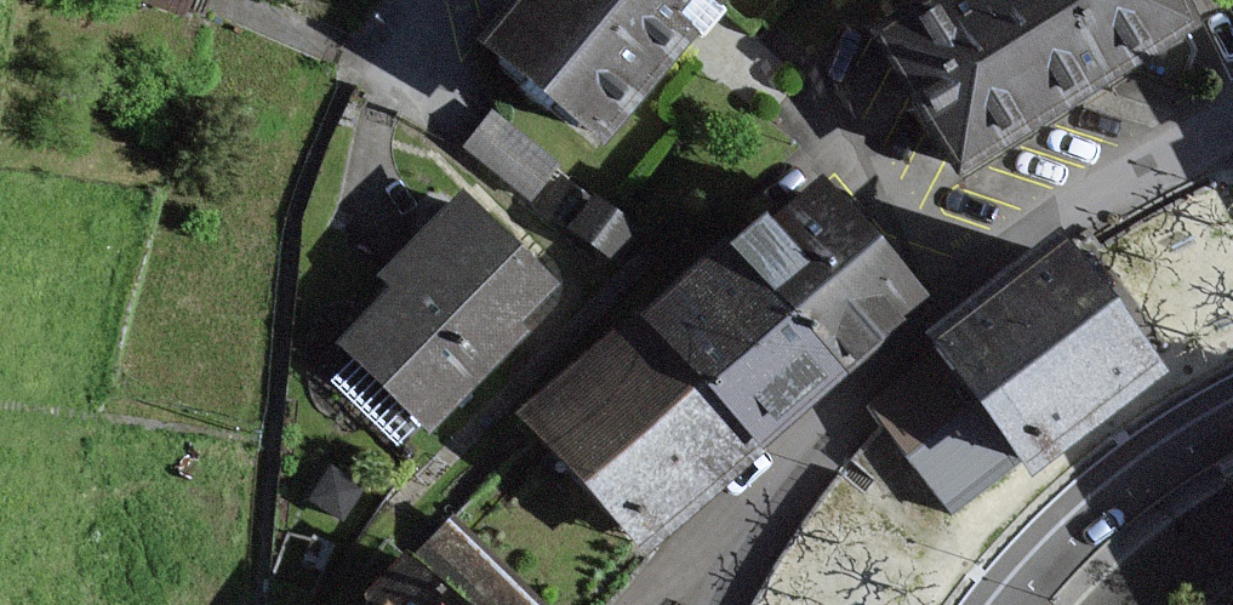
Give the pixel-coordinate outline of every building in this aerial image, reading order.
[(181,0),(137,0),(175,15),(181,0)] [(705,13),(689,0),(504,0),(461,53),(588,156),(705,13)] [(705,13),(716,0),(689,0),(705,13)] [(1194,31),(1176,0),(935,0),(883,29),(958,163),(1194,31)] [(553,168),(487,114),(460,147),(525,201),(553,168)] [(922,298),(825,182),(732,241),(845,370),(922,298)] [(505,328),(543,289),(453,201),(375,282),(386,292),(332,348),(422,434),(515,338),(505,328)] [(763,448),(845,370),(732,241),(647,314),(631,325),(751,457),(763,448)] [(1160,374),(1065,245),(936,340),(946,353),(874,406),(950,509),(1024,454),(1033,467),(1160,374)] [(647,549),(751,457),(631,325),(524,415),(647,549)] [(466,604),(541,604),(451,519),(415,556),(466,604)] [(406,559),(363,604),(456,604),(409,562),(406,559)]
